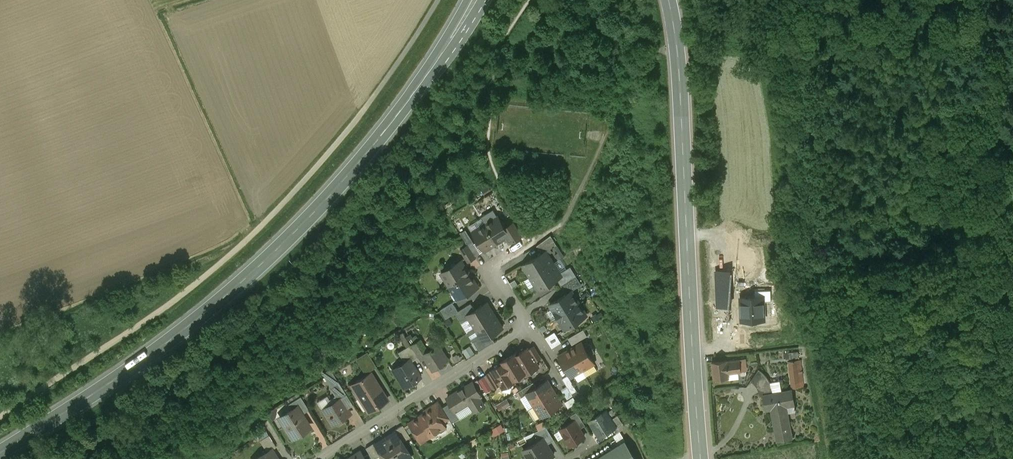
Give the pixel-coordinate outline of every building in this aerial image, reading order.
[(509,234),(498,217),(486,224),(497,242),(509,234)] [(497,242),(486,224),(473,232),(484,250),(497,242)] [(515,246),(527,241),(521,229),(514,232),(517,238),(512,240),(515,246)] [(551,235),(537,245),(542,253),(546,251),(557,244),(551,235)] [(481,253),(471,237),(466,241),(468,245),(475,256),(481,253)] [(468,245),(461,249),(468,261),(475,257),(475,256),(468,245)] [(542,253),(524,264),(523,269),(528,270),(531,275),(530,276),(530,277),(553,262),(546,251),(542,253)] [(461,260),(451,267),(448,266),(445,268),(445,271),(444,271),(447,277),(446,280),(450,286),(471,273),(469,269),(467,269),(461,260)] [(553,262),(530,277),(531,277),(532,276),(536,283),(535,288),(540,289),(557,279),(562,276),(560,273),(553,262)] [(571,266),(560,273),(562,276),(557,279),(562,285),(577,276),(571,266)] [(729,270),(716,271),(718,306),(730,305),(729,270)] [(471,273),(450,286),(458,299),(478,287),(473,278),(473,276),(471,273)] [(571,291),(550,304),(558,316),(579,303),(571,291)] [(763,297),(741,298),(742,320),(764,319),(763,297)] [(453,301),(441,309),(447,318),(456,312),(458,310),(453,301)] [(475,310),(467,314),(469,318),(475,327),(495,315),(487,302),(475,310)] [(458,310),(456,312),(462,322),(469,318),(467,314),(475,310),(471,303),(458,310)] [(579,303),(558,316),(560,320),(560,321),(564,327),(565,328),(566,328),(586,315),(579,303)] [(495,315),(475,327),(481,336),(483,340),(491,335),(503,328),(495,315)] [(584,329),(568,338),(572,344),(587,335),(584,329)] [(552,346),(562,342),(557,330),(547,335),(552,346)] [(483,340),(481,336),(474,341),(479,350),(495,341),(491,335),(483,340)] [(420,339),(410,345),(418,357),(420,360),(425,357),(423,354),(428,351),(420,339)] [(594,363),(582,342),(571,349),(583,369),(594,363)] [(410,344),(398,352),(404,362),(409,359),(410,362),(418,357),(410,345),(410,344)] [(428,351),(423,354),(425,357),(432,369),(448,360),(438,344),(428,351)] [(541,357),(534,346),(529,349),(536,361),(541,357)] [(518,351),(499,363),(500,365),(492,370),(492,371),(501,384),(503,388),(507,386),(512,387),(513,382),(515,381),(514,379),(526,372),(527,373),(539,366),(536,361),(529,349),(528,348),(519,353),(518,351)] [(571,349),(559,356),(571,376),(583,369),(571,349)] [(376,366),(367,351),(358,357),(367,372),(376,366)] [(727,359),(712,361),(714,379),(729,377),(729,373),(741,371),(740,358),(727,360),(727,359)] [(404,362),(399,365),(400,367),(399,370),(394,373),(398,379),(399,379),(404,387),(420,377),(410,362),(409,359),(404,362)] [(801,359),(789,361),(793,387),(804,386),(801,359)] [(759,369),(752,380),(754,382),(755,383),(757,386),(759,388),(760,391),(760,393),(763,392),(773,390),(772,386),(771,383),(770,380),(768,378),(766,375),(763,372),(761,370),(759,369)] [(501,384),(492,371),(485,375),(493,389),(501,384)] [(370,372),(351,384),(367,410),(386,398),(370,372)] [(577,390),(568,375),(562,378),(572,393),(577,390)] [(537,387),(527,393),(534,405),(555,392),(547,380),(537,387)] [(346,394),(338,381),(331,386),(336,394),(338,392),(341,397),(346,394)] [(473,382),(447,397),(450,402),(456,411),(470,403),(475,411),(485,405),(480,397),(481,396),(473,382)] [(534,382),(518,391),(522,397),(527,393),(537,387),(534,382)] [(773,390),(763,392),(766,408),(772,407),(778,439),(792,437),(787,412),(796,410),(792,390),(774,393),(773,390)] [(555,392),(534,405),(542,417),(562,404),(555,392)] [(300,396),(289,403),(293,409),(298,406),(303,412),(308,409),(300,396)] [(574,396),(565,401),(568,407),(577,402),(574,396)] [(332,405),(323,411),(328,419),(332,416),(335,422),(349,414),(339,398),(331,403),(332,405)] [(500,409),(511,404),(508,399),(498,404),(500,409)] [(443,407),(440,402),(433,406),(443,422),(449,418),(443,407)] [(456,411),(450,402),(443,407),(449,418),(452,423),(460,418),(456,411)] [(293,409),(279,417),(292,437),(308,427),(308,426),(306,427),(303,421),(307,419),(303,412),(298,406),(293,409)] [(432,407),(425,411),(425,413),(409,423),(421,442),(438,431),(440,433),(442,434),(446,431),(447,429),(445,427),(445,426),(443,422),(433,406),(432,407)] [(606,410),(590,420),(600,436),(616,426),(606,410)] [(577,411),(571,415),(574,420),(575,420),(581,417),(577,411)] [(581,417),(575,420),(580,428),(586,425),(581,417)] [(574,420),(561,429),(564,433),(563,434),(567,441),(568,440),(571,445),(585,436),(580,428),(575,420),(574,420)] [(496,435),(506,429),(502,423),(493,429),(496,435)] [(410,437),(402,425),(393,430),(395,432),(401,442),(410,437)] [(546,426),(535,432),(540,440),(543,438),(547,444),(555,439),(546,426)] [(395,432),(385,438),(398,458),(404,458),(410,455),(401,442),(395,432)] [(269,434),(260,440),(267,451),(270,449),(270,450),(276,446),(269,434)] [(385,438),(376,443),(375,444),(381,454),(384,458),(398,458),(385,438)] [(523,450),(529,458),(548,458),(554,455),(547,444),(543,438),(540,440),(523,450)] [(594,458),(638,458),(626,439),(594,458)] [(366,447),(369,453),(373,458),(381,454),(375,444),(376,443),(374,442),(366,447)] [(254,458),(276,458),(270,450),(270,449),(267,451),(254,458)]
